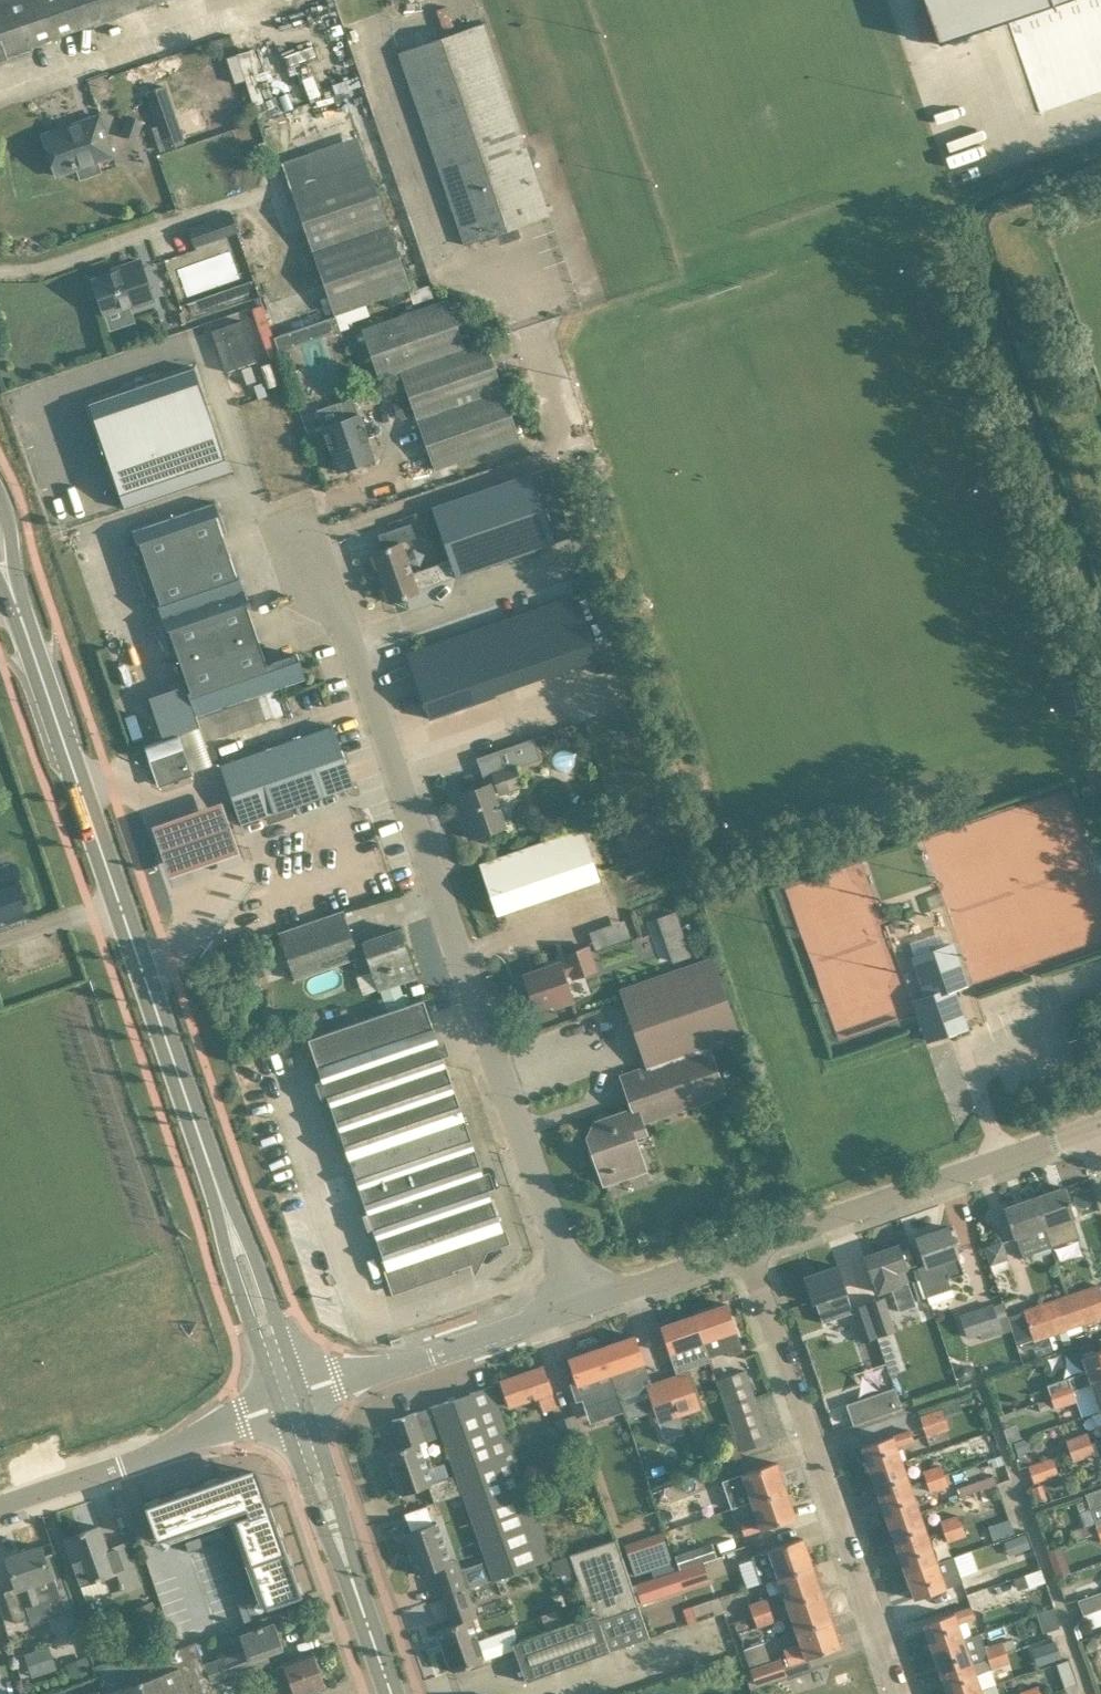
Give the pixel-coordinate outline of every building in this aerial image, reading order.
[(78,29),(69,0),(0,0),(0,56),(78,29)] [(78,29),(160,0),(69,0),(78,29)] [(933,46),(1065,0),(917,0),(933,46)] [(466,245),(549,216),(484,23),(398,53),(466,245)] [(130,79),(137,101),(148,97),(166,150),(184,144),(165,86),(172,84),(171,81),(237,59),(230,39),(136,71),(133,64),(108,72),(112,85),(130,79)] [(113,156),(99,115),(43,135),(56,175),(113,156)] [(144,121),(128,115),(121,135),(137,141),(144,121)] [(269,152),(265,142),(254,145),(252,146),(256,156),(269,152)] [(309,249),(387,222),(365,160),(288,186),(309,249)] [(195,248),(237,233),(238,232),(231,213),(188,228),(195,248)] [(410,289),(409,285),(387,222),(309,249),(331,312),(333,311),(334,316),(356,308),(410,289)] [(151,301),(140,260),(119,267),(120,270),(93,280),(104,313),(129,304),(130,308),(151,301)] [(252,280),(187,303),(192,316),(256,293),(252,280)] [(434,468),(517,440),(483,340),(463,347),(447,300),(362,329),(379,379),(401,371),(410,398),(416,415),(434,468)] [(253,307),(267,350),(339,328),(335,316),(274,335),(264,304),(253,307)] [(183,311),(175,314),(178,323),(186,320),(183,311)] [(226,371),(256,361),(242,320),(212,331),(226,371)] [(293,360),(289,350),(280,353),(284,363),(293,360)] [(125,509),(231,472),(195,366),(88,403),(125,509)] [(399,421),(416,415),(410,398),(393,404),(399,421)] [(374,458),(359,412),(322,424),(338,471),(374,458)] [(555,542),(572,536),(548,467),(531,473),(432,507),(450,560),(456,576),(555,542)] [(139,542),(159,599),(236,572),(216,516),(218,515),(214,502),(132,530),(136,543),(139,542)] [(427,528),(436,525),(431,509),(414,514),(417,525),(427,528)] [(413,522),(387,527),(390,542),(416,537),(413,522)] [(417,590),(456,576),(450,560),(411,573),(401,542),(373,552),(390,601),(418,592),(417,590)] [(237,577),(236,572),(159,599),(160,603),(157,604),(166,630),(169,629),(190,690),(187,691),(196,716),(306,679),(297,653),(266,664),(245,603),(248,602),(240,576),(237,577)] [(572,595),(523,612),(544,673),(593,656),(572,595)] [(494,691),(544,673),(523,612),(454,636),(477,701),(495,695),(494,691)] [(407,653),(421,695),(429,718),(477,701),(454,636),(407,653)] [(143,739),(143,736),(135,714),(132,715),(125,717),(133,742),(143,739)] [(354,784),(333,725),(220,765),(241,823),(308,800),(354,784)] [(154,763),(185,752),(179,733),(144,745),(149,760),(153,759),(154,763)] [(161,781),(192,770),(185,752),(154,763),(161,781)] [(514,764),(513,764),(492,771),(494,778),(487,780),(488,784),(455,795),(456,796),(458,795),(466,817),(463,818),(470,838),(504,826),(493,794),(522,784),(514,764)] [(1094,782),(1083,786),(1080,787),(1083,797),(1087,796),(1098,792),(1094,782)] [(238,847),(220,797),(150,821),(169,872),(238,847)] [(497,914),(597,879),(579,828),(479,863),(497,914)] [(26,916),(8,865),(0,868),(0,925),(26,916)] [(367,954),(373,971),(379,989),(416,977),(399,928),(354,944),(342,911),(280,932),(296,978),(367,954)] [(673,962),(692,956),(688,944),(669,951),(673,962)] [(927,996),(914,1001),(928,1040),(967,1026),(953,988),(966,983),(953,944),(914,958),(923,984),(927,996)] [(566,959),(526,973),(527,977),(525,978),(536,1010),(553,1004),(555,1007),(574,1001),(565,976),(571,974),(573,978),(597,970),(588,946),(565,954),(566,959)] [(619,988),(647,1069),(623,1077),(631,1099),(635,1110),(601,1121),(600,1122),(599,1123),(598,1124),(597,1125),(597,1126),(597,1127),(597,1129),(597,1130),(595,1131),(592,1136),(594,1140),(591,1141),(594,1149),(590,1150),(594,1163),(598,1161),(606,1184),(644,1170),(631,1134),(643,1130),(640,1120),(695,1101),(721,1092),(722,1092),(708,1052),(741,1040),(712,956),(619,988)] [(266,959),(254,964),(258,975),(270,970),(266,959)] [(910,988),(914,1001),(927,996),(923,984),(910,988)] [(391,1010),(396,1026),(429,1015),(423,999),(391,1010)] [(317,1065),(335,1120),(451,1080),(433,1025),(432,1026),(429,1015),(396,1026),(391,1010),(308,1039),(317,1065)] [(479,1160),(451,1080),(335,1120),(363,1200),(479,1160)] [(479,1160),(363,1200),(394,1290),(472,1264),(468,1254),(507,1241),(479,1160)] [(1064,1186),(1035,1196),(1051,1246),(1064,1242),(1079,1237),(1073,1217),(1075,1216),(1064,1186)] [(1024,1255),(1040,1250),(1051,1246),(1035,1196),(1004,1207),(1011,1228),(1014,1237),(1018,1236),(1024,1255)] [(956,1254),(958,1253),(948,1226),(917,1237),(926,1264),(918,1267),(913,1269),(916,1279),(921,1277),(925,1288),(930,1303),(953,1296),(948,1278),(963,1273),(956,1254)] [(987,1245),(993,1267),(1008,1263),(1002,1241),(987,1245)] [(917,1306),(912,1289),(904,1268),(915,1264),(909,1247),(901,1250),(899,1243),(864,1255),(878,1294),(891,1289),(899,1312),(917,1306)] [(862,1342),(877,1336),(866,1303),(852,1308),(837,1265),(804,1276),(813,1302),(815,1301),(822,1322),(852,1312),(862,1342)] [(1066,1328),(1100,1316),(1100,1289),(1099,1285),(1057,1299),(1066,1328)] [(866,1303),(877,1336),(896,1330),(885,1297),(866,1303)] [(1057,1299),(1024,1310),(1034,1339),(1047,1334),(1066,1328),(1057,1299)] [(693,1315),(703,1341),(708,1357),(708,1359),(727,1352),(728,1356),(744,1351),(727,1303),(693,1315)] [(1002,1332),(1000,1326),(1009,1323),(1002,1303),(994,1306),(993,1304),(959,1315),(967,1339),(979,1335),(981,1340),(1002,1332)] [(675,1369),(687,1365),(708,1357),(703,1341),(693,1315),(661,1326),(675,1369)] [(1066,1328),(1047,1334),(1053,1349),(1072,1343),(1069,1334),(1066,1328)] [(638,1380),(649,1377),(642,1356),(635,1335),(600,1347),(609,1374),(610,1373),(615,1387),(616,1389),(618,1396),(641,1388),(638,1380)] [(576,1379),(582,1399),(616,1389),(615,1387),(610,1373),(609,1374),(600,1347),(568,1358),(576,1379)] [(1091,1383),(1100,1379),(1100,1349),(1082,1356),(1091,1383)] [(960,1366),(957,1371),(959,1377),(964,1379),(969,1378),(972,1373),(970,1368),(965,1365),(960,1366)] [(501,1381),(509,1402),(509,1404),(537,1395),(543,1411),(556,1407),(551,1391),(551,1390),(543,1367),(501,1381)] [(701,1409),(687,1370),(663,1378),(677,1417),(701,1409)] [(769,1441),(745,1370),(718,1379),(742,1450),(769,1441)] [(677,1417),(663,1378),(645,1385),(659,1423),(677,1417)] [(1100,1409),(1100,1379),(1091,1383),(1100,1410),(1100,1409)] [(1050,1397),(1072,1390),(1069,1382),(1048,1389),(1050,1397)] [(552,1556),(498,1406),(491,1385),(432,1406),(438,1419),(437,1420),(443,1435),(457,1474),(463,1491),(470,1510),(494,1577),(552,1556)] [(894,1386),(846,1403),(853,1424),(901,1407),(894,1386)] [(1076,1401),(1072,1390),(1050,1397),(1055,1409),(1076,1401)] [(420,1443),(443,1435),(437,1420),(438,1419),(432,1406),(392,1420),(401,1447),(386,1452),(400,1494),(427,1485),(433,1501),(463,1491),(457,1474),(434,1482),(420,1443)] [(943,1407),(921,1415),(928,1436),(951,1428),(943,1407)] [(581,1441),(573,1415),(555,1421),(563,1447),(581,1441)] [(862,1446),(871,1472),(902,1461),(897,1445),(914,1439),(910,1429),(862,1446)] [(1069,1450),(1090,1443),(1086,1434),(1065,1442),(1069,1450)] [(741,1460),(734,1437),(720,1441),(728,1464),(741,1460)] [(1013,1442),(1017,1454),(1032,1449),(1027,1437),(1013,1442)] [(1094,1454),(1090,1443),(1069,1450),(1073,1462),(1094,1454)] [(990,1458),(993,1467),(1003,1463),(1000,1455),(990,1458)] [(1029,1465),(1034,1481),(1058,1473),(1052,1457),(1029,1465)] [(988,1458),(952,1469),(960,1494),(996,1483),(988,1458)] [(871,1472),(879,1497),(911,1486),(902,1461),(871,1472)] [(723,1482),(731,1506),(732,1508),(751,1501),(786,1489),(776,1462),(755,1469),(722,1481),(723,1482)] [(922,1472),(926,1481),(944,1475),(940,1465),(922,1472)] [(144,1505),(156,1540),(247,1509),(249,1514),(234,1519),(265,1609),(300,1597),(256,1467),(144,1505)] [(944,1475),(926,1481),(930,1493),(948,1486),(945,1477),(944,1475)] [(911,1486),(879,1497),(888,1522),(920,1511),(911,1486)] [(1000,1497),(996,1486),(985,1490),(987,1496),(994,1499),(1000,1497)] [(673,1508),(666,1488),(654,1493),(661,1513),(673,1508)] [(741,1533),(712,1543),(717,1556),(752,1543),(749,1533),(795,1516),(786,1489),(751,1501),(756,1516),(740,1521),(744,1534),(742,1535),(741,1533)] [(888,1522),(897,1548),(929,1537),(920,1511),(888,1522)] [(943,1531),(962,1525),(958,1515),(940,1521),(943,1531)] [(993,1540),(1015,1532),(1010,1518),(989,1526),(993,1540)] [(443,1596),(468,1588),(463,1573),(456,1575),(437,1521),(404,1533),(419,1574),(434,1569),(443,1596)] [(65,1537),(80,1583),(85,1601),(112,1592),(110,1589),(138,1579),(132,1563),(125,1542),(107,1549),(99,1525),(65,1537)] [(965,1535),(962,1525),(943,1531),(947,1542),(965,1535)] [(219,1541),(225,1539),(221,1529),(215,1531),(219,1541)] [(219,1541),(215,1531),(209,1533),(212,1543),(215,1542),(219,1541)] [(663,1532),(624,1544),(635,1575),(673,1562),(663,1532)] [(212,1543),(209,1533),(202,1535),(206,1545),(212,1543)] [(1015,1537),(1020,1551),(1030,1547),(1026,1533),(1015,1537)] [(200,1547),(206,1545),(202,1535),(197,1537),(200,1547)] [(197,1537),(190,1539),(194,1549),(200,1547),(197,1537)] [(803,1537),(782,1545),(751,1555),(761,1582),(777,1577),(812,1564),(803,1537)] [(937,1562),(929,1537),(897,1548),(906,1573),(937,1562)] [(190,1539),(185,1541),(188,1551),(194,1549),(190,1539)] [(648,1635),(636,1598),(615,1539),(569,1555),(575,1571),(590,1615),(519,1639),(512,1642),(515,1650),(525,1679),(649,1636),(648,1635)] [(678,1569),(717,1556),(712,1543),(674,1556),(678,1569)] [(229,1550),(227,1545),(218,1549),(219,1553),(229,1550)] [(29,1615),(26,1606),(57,1596),(50,1576),(51,1576),(41,1546),(7,1557),(17,1586),(4,1590),(15,1620),(29,1615)] [(1048,1552),(1057,1576),(1071,1571),(1062,1547),(1048,1552)] [(222,1562),(232,1559),(229,1550),(219,1553),(222,1562)] [(556,1577),(575,1571),(569,1555),(551,1561),(556,1577)] [(717,1557),(717,1556),(678,1569),(679,1570),(682,1569),(688,1586),(727,1572),(721,1556),(717,1557)] [(226,1570),(235,1567),(232,1559),(222,1562),(226,1570)] [(914,1598),(935,1591),(963,1581),(959,1571),(943,1577),(937,1562),(906,1573),(914,1598)] [(812,1564),(777,1577),(786,1604),(821,1592),(812,1564)] [(238,1576),(235,1567),(226,1570),(229,1579),(238,1576)] [(681,1572),(640,1581),(643,1596),(685,1587),(681,1572)] [(1029,1585),(1025,1574),(1013,1578),(1017,1590),(1029,1585)] [(232,1587),(241,1584),(238,1576),(229,1579),(232,1587)] [(232,1587),(234,1595),(244,1592),(241,1584),(232,1587)] [(514,1628),(480,1640),(467,1605),(473,1603),(468,1588),(443,1596),(453,1623),(437,1629),(452,1671),(473,1663),(486,1659),(515,1650),(512,1642),(519,1639),(514,1628)] [(247,1600),(244,1592),(234,1595),(237,1604),(245,1601),(247,1600)] [(821,1592),(786,1604),(796,1631),(831,1619),(821,1592)] [(1100,1609),(1100,1592),(1078,1600),(1083,1615),(1100,1609)] [(754,1615),(771,1609),(767,1597),(750,1604),(754,1615)] [(714,1610),(710,1600),(710,1599),(692,1605),(696,1616),(714,1610)] [(145,1635),(163,1627),(152,1601),(133,1609),(145,1635)] [(240,1613),(248,1611),(245,1601),(237,1604),(240,1613)] [(972,1606),(944,1616),(923,1623),(932,1649),(963,1638),(957,1622),(975,1616),(972,1606)] [(775,1621),(771,1609),(754,1615),(758,1627),(775,1621)] [(251,1620),(248,1611),(240,1613),(244,1623),(251,1620)] [(831,1619),(796,1631),(801,1646),(784,1651),(789,1664),(840,1646),(831,1619)] [(213,1685),(232,1678),(266,1666),(262,1655),(284,1647),(274,1622),(262,1627),(261,1625),(257,1626),(258,1628),(240,1635),(248,1658),(228,1666),(224,1656),(202,1665),(203,1670),(207,1668),(213,1685)] [(980,1632),(963,1638),(932,1649),(941,1674),(1005,1652),(1001,1643),(985,1648),(980,1632)] [(232,1678),(213,1685),(207,1668),(203,1670),(202,1665),(193,1641),(177,1647),(174,1638),(95,1665),(101,1686),(111,1682),(113,1689),(99,1693),(237,1693),(232,1678)] [(1037,1665),(1062,1657),(1056,1640),(1031,1648),(1037,1665)] [(749,1667),(759,1664),(752,1646),(745,1649),(743,1649),(749,1667)] [(948,1693),(966,1693),(981,1689),(997,1683),(992,1668),(1008,1662),(1005,1652),(941,1674),(948,1693)] [(314,1653),(270,1670),(270,1672),(269,1672),(270,1675),(272,1675),(279,1693),(297,1693),(325,1684),(314,1653)] [(87,1656),(65,1663),(72,1683),(93,1675),(87,1656)] [(781,1656),(759,1664),(749,1667),(756,1685),(787,1674),(781,1656)] [(1056,1664),(1064,1688),(1076,1684),(1068,1660),(1056,1664)]
